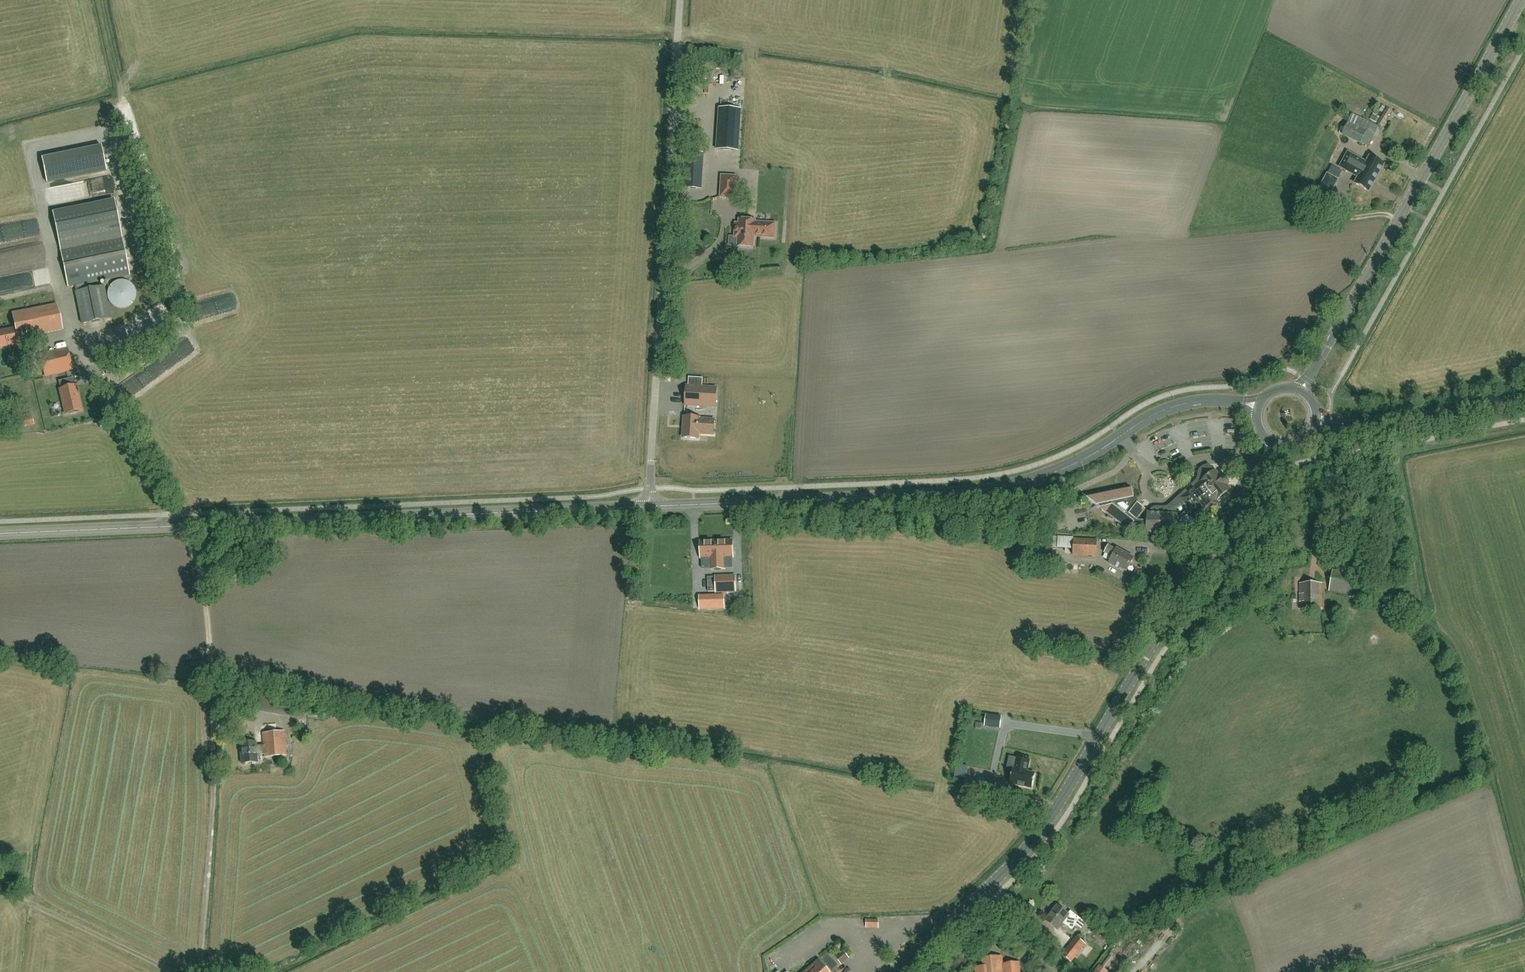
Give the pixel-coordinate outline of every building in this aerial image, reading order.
[(741,110),(719,108),(716,150),(739,151),(741,110)] [(1392,111),(1388,108),(1377,124),(1381,127),(1392,111)] [(1368,132),(1349,123),(1344,135),(1370,147),(1374,137),(1367,134),(1368,132)] [(704,154),(687,153),(685,188),(702,189),(704,154)] [(1366,163),(1348,153),(1340,167),(1358,177),(1355,183),(1369,191),(1384,165),(1369,157),(1366,163)] [(105,159),(50,167),(52,183),(107,175),(105,159)] [(1338,180),(1327,174),(1317,192),(1328,198),(1338,180)] [(720,198),(735,198),(736,176),(721,175),(720,198)] [(68,288),(75,287),(90,284),(130,276),(119,223),(114,201),(53,214),(58,236),(68,288)] [(754,236),(775,238),(776,223),(755,222),(756,220),(740,219),(739,223),(736,223),(735,238),(738,238),(738,246),(754,247),(754,236)] [(137,296),(137,295),(137,293),(137,292),(137,291),(136,290),(136,288),(135,287),(135,286),(134,285),(133,284),(132,283),(131,283),(130,282),(129,281),(128,281),(126,280),(125,280),(124,280),(123,280),(121,280),(120,280),(119,280),(118,281),(116,281),(115,282),(114,283),(113,283),(112,284),(111,285),(111,286),(110,287),(109,288),(109,290),(109,291),(108,292),(108,293),(108,295),(108,296),(108,297),(109,298),(109,300),(109,301),(110,302),(111,303),(111,304),(112,305),(113,306),(114,307),(115,307),(116,308),(118,308),(119,309),(120,309),(121,309),(123,309),(124,309),(125,309),(126,309),(128,308),(129,308),(130,307),(131,307),(132,306),(133,305),(134,304),(135,303),(135,302),(136,301),(136,300),(137,298),(137,297),(137,296)] [(83,324),(110,319),(104,286),(76,292),(83,324)] [(23,338),(62,330),(57,305),(13,314),(16,328),(0,332),(0,348),(19,344),(18,339),(23,338)] [(45,377),(72,370),(67,348),(40,355),(45,377)] [(76,385),(74,386),(60,389),(58,390),(64,416),(82,412),(76,385)] [(717,388),(687,386),(685,405),(716,407),(717,388)] [(21,429),(34,425),(31,413),(18,417),(21,429)] [(700,418),(685,417),(683,438),(698,439),(699,433),(714,434),(715,420),(700,419),(700,418)] [(1135,499),(1134,499),(1132,489),(1087,499),(1129,531),(1135,524),(1139,527),(1147,531),(1147,534),(1176,536),(1177,529),(1180,527),(1181,530),(1183,532),(1186,534),(1190,534),(1193,533),(1195,531),(1197,528),(1197,525),(1196,522),(1194,519),(1191,518),(1194,515),(1200,521),(1219,505),(1216,501),(1230,489),(1227,485),(1229,483),(1220,473),(1218,474),(1215,471),(1214,472),(1209,466),(1201,477),(1204,480),(1181,499),(1183,500),(1179,504),(1177,502),(1176,504),(1174,505),(1175,507),(1172,509),(1169,510),(1166,511),(1166,515),(1148,513),(1147,522),(1137,522),(1137,521),(1145,510),(1137,504),(1138,503),(1137,501),(1137,500),(1135,499)] [(1074,537),(1058,537),(1053,536),(1053,549),(1057,549),(1073,549),(1074,539),(1074,537)] [(1097,556),(1098,540),(1074,539),(1073,554),(1097,556)] [(733,557),(732,540),(701,541),(701,558),(711,557),(711,569),(725,568),(724,557),(733,557)] [(1127,571),(1134,558),(1117,549),(1116,551),(1109,547),(1106,552),(1113,556),(1109,563),(1119,569),(1120,568),(1127,571)] [(1351,594),(1355,574),(1333,570),(1330,590),(1351,594)] [(708,577),(707,577),(708,592),(716,592),(716,593),(736,593),(735,576),(715,576),(715,577),(708,577)] [(1300,609),(1323,608),(1323,583),(1299,584),(1300,609)] [(709,596),(709,610),(725,609),(725,595),(709,596)] [(1001,729),(1003,717),(987,714),(985,726),(1001,729)] [(265,757),(286,755),(284,731),(262,733),(263,745),(256,746),(255,742),(240,744),(242,763),(257,762),(256,755),(264,754),(265,757)] [(1013,769),(1010,783),(1032,788),(1035,774),(1027,772),(1029,761),(1017,758),(1014,770),(1013,769)] [(1073,930),(1077,925),(1067,917),(1069,915),(1057,906),(1046,920),(1057,929),(1063,922),(1073,930)] [(1063,955),(1071,962),(1085,944),(1076,937),(1063,955)] [(1132,942),(1127,953),(1134,955),(1138,945),(1132,942)] [(1111,968),(1119,957),(1113,953),(1105,964),(1111,968)] [(1020,962),(1003,964),(1002,956),(982,958),(983,967),(975,967),(975,971),(1021,971),(1020,962)] [(819,960),(805,971),(829,971),(819,960)]
